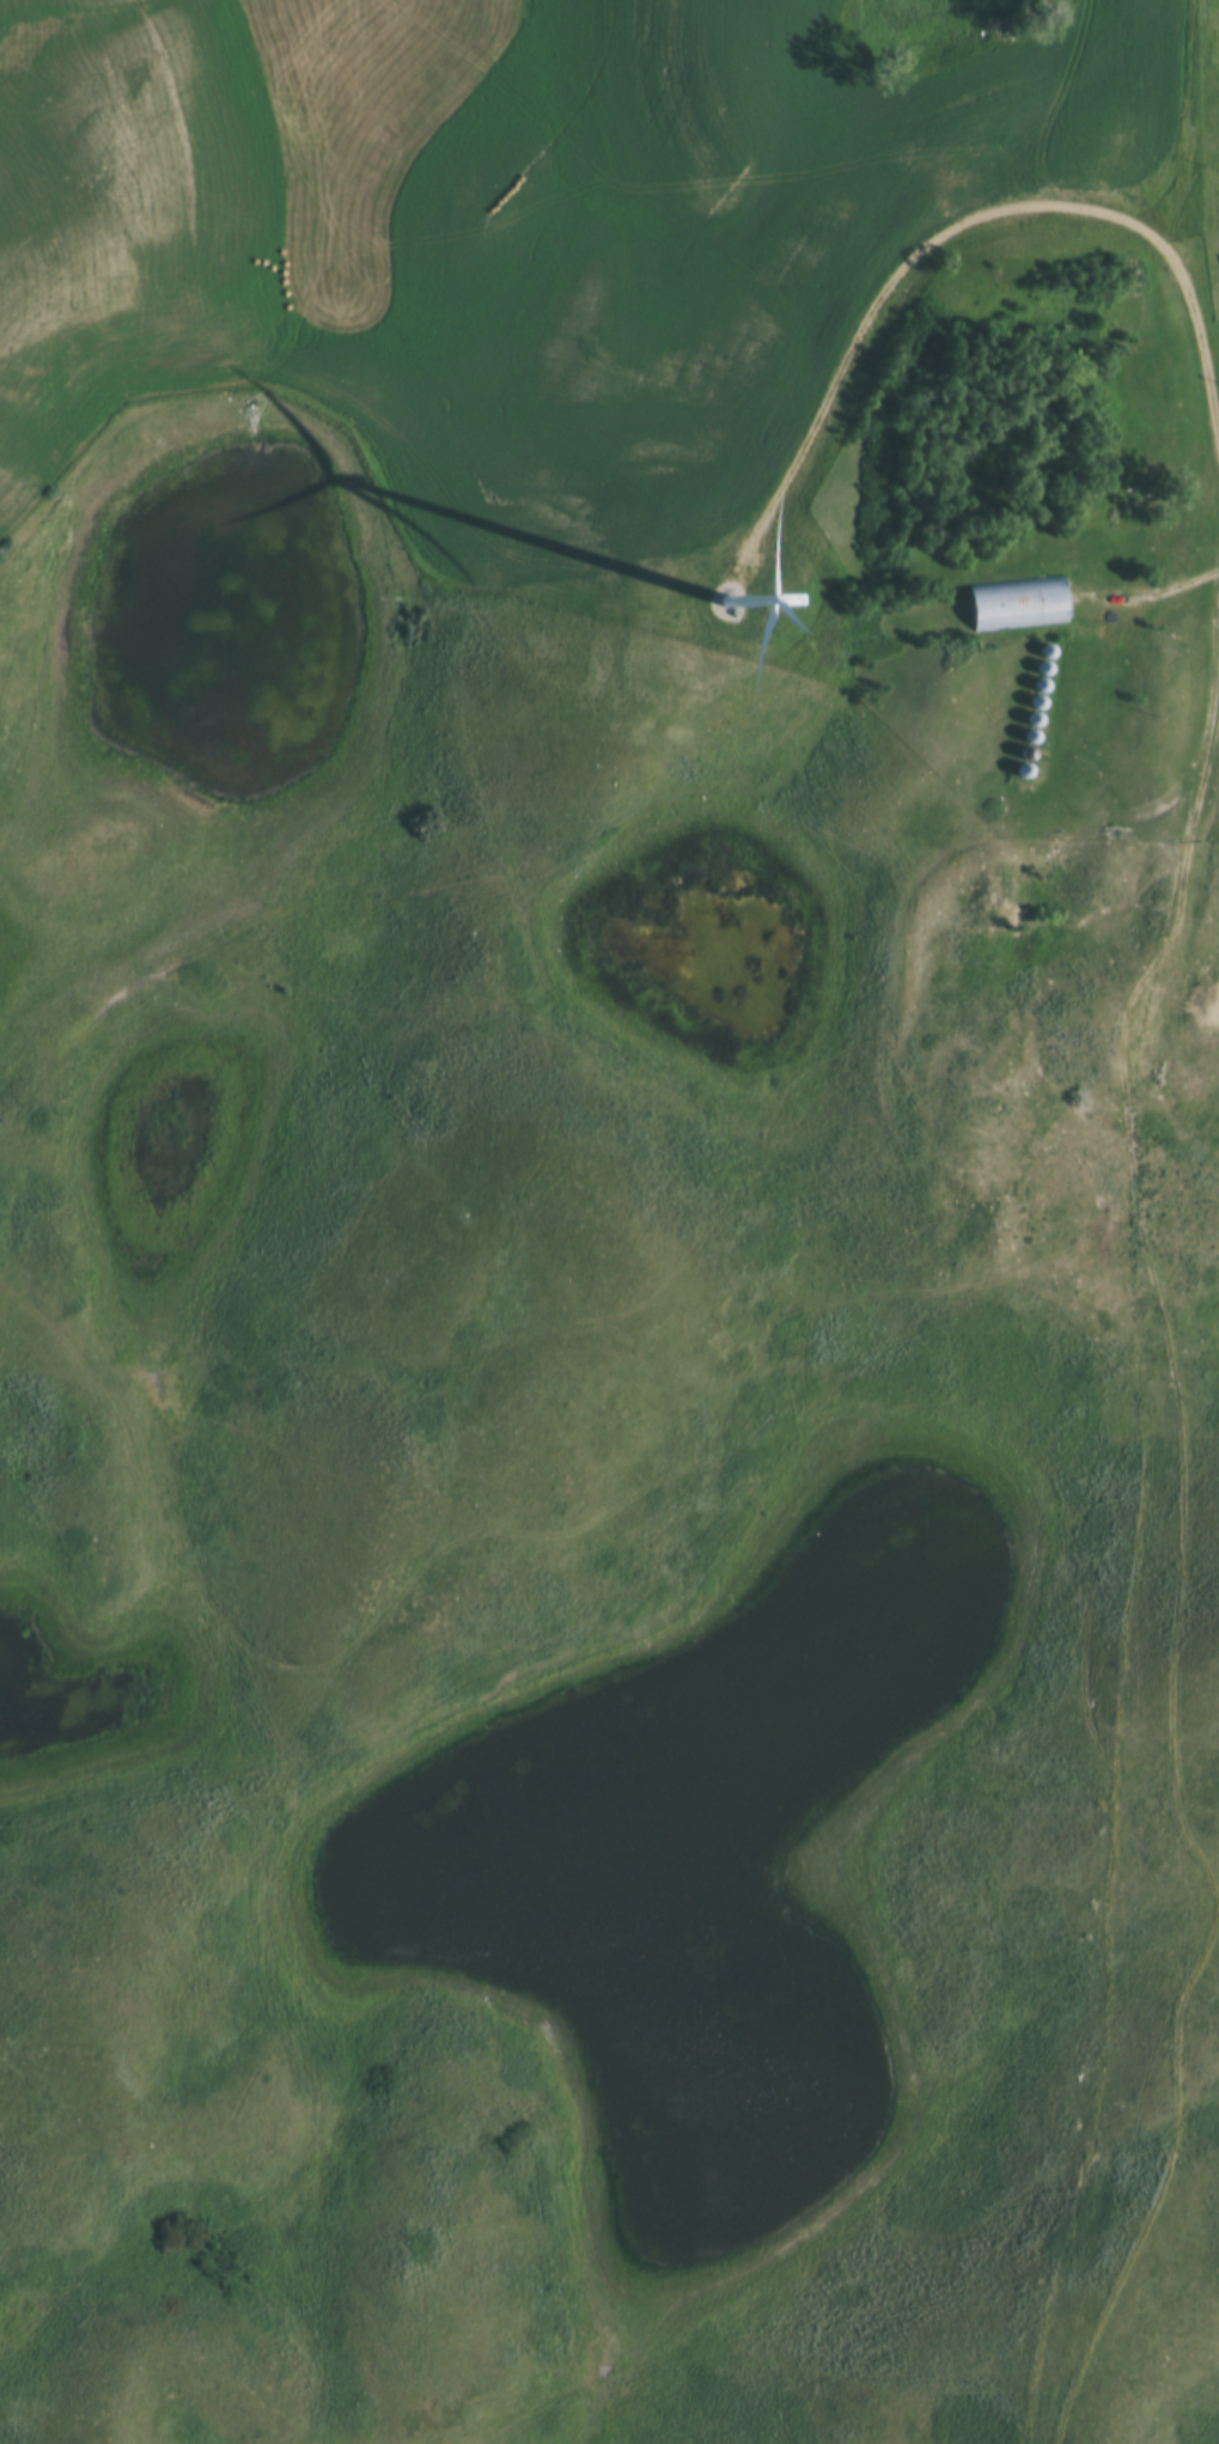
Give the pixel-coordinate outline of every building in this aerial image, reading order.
[(1066,626),(1062,581),(963,589),(966,635),(1066,626)] [(1034,774),(1016,766),(1012,777),(1029,784),(1034,774)]
